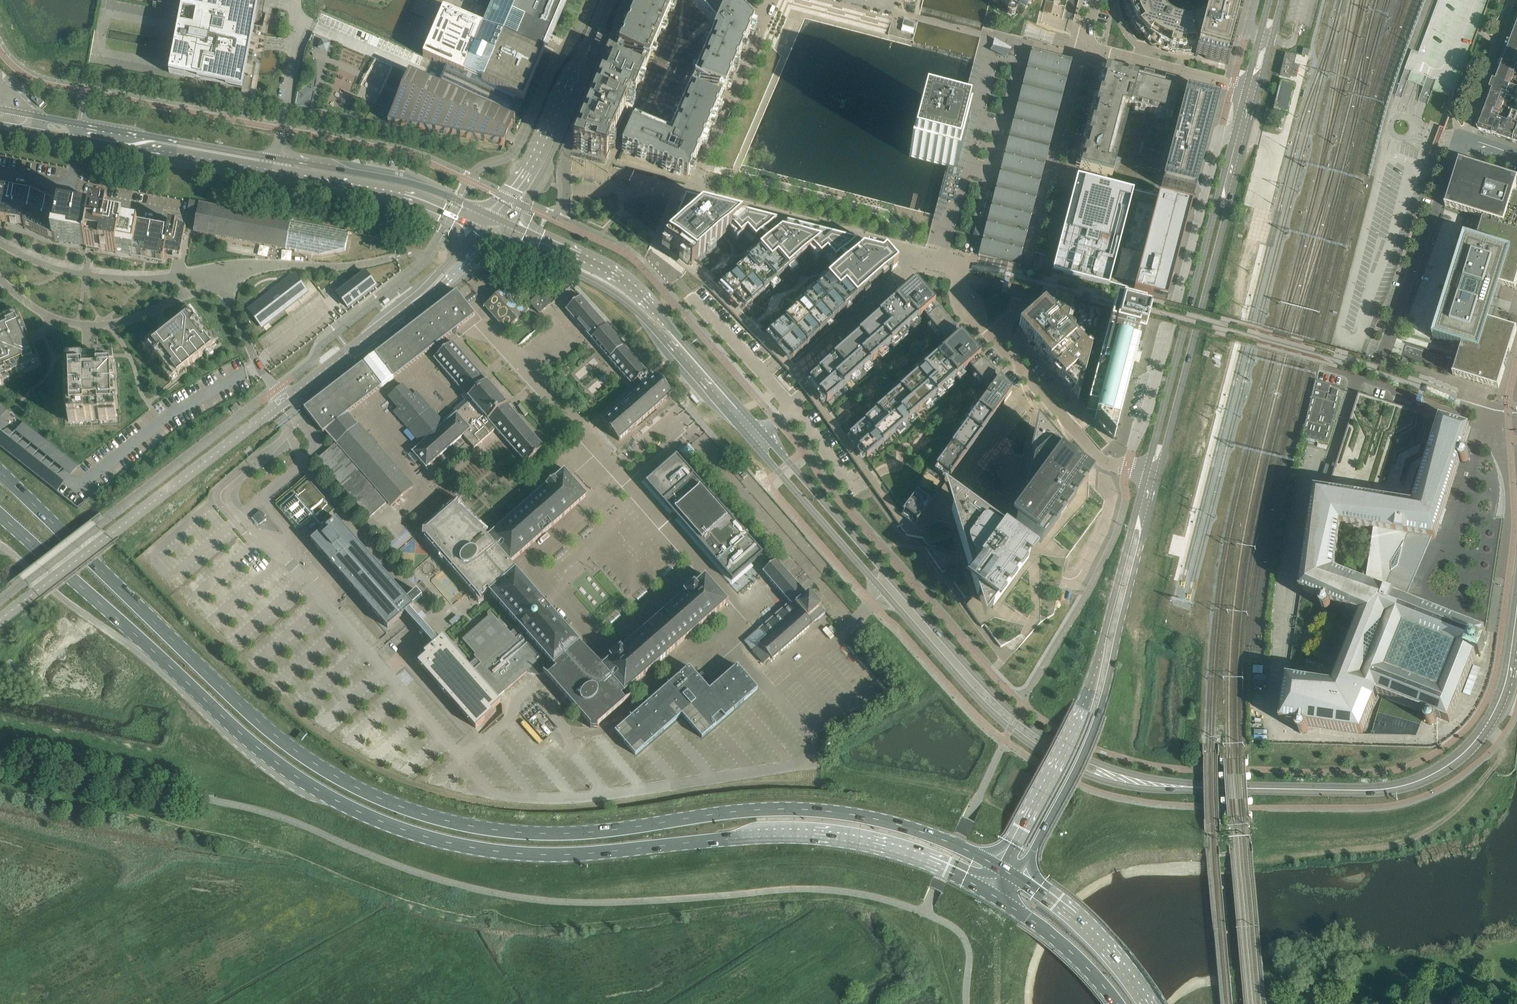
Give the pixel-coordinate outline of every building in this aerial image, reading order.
[(169,74),(242,88),(253,33),(254,26),(258,5),(233,0),(183,0),(181,13),(175,41),(173,51),(169,74)] [(482,82),(510,94),(515,97),(523,100),(543,54),(566,0),(491,0),(494,1),(486,21),(483,26),(443,9),(423,57),(447,67),(464,75),(465,74),(482,81),(482,82)] [(619,44),(650,57),(674,0),(638,0),(619,44)] [(695,76),(725,90),(736,64),(754,24),(732,0),(696,0),(709,14),(717,24),(695,76)] [(1005,4),(1018,13),(1031,0),(1000,0),(1005,4)] [(1129,4),(1130,9),(1132,14),(1134,18),(1136,23),(1139,27),(1142,31),(1146,34),(1149,38),(1153,41),(1158,43),(1162,46),(1167,48),(1171,49),(1176,50),(1181,51),(1186,51),(1191,51),(1196,50),(1195,56),(1228,65),(1239,23),(1245,0),(1209,0),(1206,12),(1204,14),(1202,15),(1200,17),(1198,18),(1194,20),(1191,20),(1189,21),(1186,21),(1184,21),(1182,20),(1179,20),(1177,19),(1175,18),(1172,17),(1170,16),(1168,15),(1166,13),(1165,11),(1163,9),(1162,7),(1161,5),(1160,3),(1159,1),(1159,0),(1128,0),(1129,4)] [(1453,98),(1490,0),(1439,0),(1419,53),(1412,50),(1405,69),(1412,72),(1408,81),(1423,87),(1427,77),(1436,81),(1432,90),(1453,98)] [(1506,44),(1516,48),(1516,34),(1511,31),(1506,44)] [(510,94),(482,82),(482,81),(465,74),(464,75),(447,67),(438,86),(409,74),(313,33),(306,51),(305,51),(295,105),(305,107),(388,123),(503,146),(504,146),(515,119),(507,116),(515,97),(510,94)] [(1006,58),(1010,48),(1001,44),(996,41),(993,46),(991,50),(1005,58),(1006,58)] [(947,166),(933,221),(965,229),(1009,60),(1005,58),(991,50),(978,43),(975,57),(959,118),(960,119),(968,121),(956,168),(948,166),(947,166)] [(1503,54),(1516,60),(1516,48),(1506,44),(1503,54)] [(1047,170),(1044,166),(1042,166),(1069,61),(1034,52),(982,252),(1030,265),(1030,264),(1035,243),(1049,247),(1058,212),(1066,182),(1055,179),(1047,170)] [(1285,54),(1280,75),(1290,78),(1296,57),(1285,54)] [(1516,72),(1516,60),(1503,54),(1499,65),(1516,72)] [(582,131),(573,150),(606,159),(645,68),(614,55),(582,131)] [(1495,75),(1516,83),(1516,72),(1499,65),(1495,75)] [(1172,119),(1180,88),(1123,73),(1111,71),(1105,69),(1080,168),(1113,176),(1130,108),(1172,119)] [(1491,85),(1516,95),(1516,94),(1516,89),(1516,88),(1516,85),(1516,83),(1495,75),(1491,85)] [(1281,80),(1274,110),(1288,113),(1295,84),(1281,80)] [(1491,85),(1487,96),(1510,105),(1513,106),(1516,95),(1491,85)] [(668,138),(633,123),(622,148),(688,176),(721,100),(690,87),(668,138)] [(1219,98),(1217,98),(1186,90),(1161,187),(1194,196),(1219,98)] [(31,99),(40,107),(44,103),(35,94),(31,99)] [(1487,96),(1483,106),(1494,110),(1494,112),(1500,114),(1502,115),(1503,112),(1501,111),(1501,110),(1507,113),(1510,105),(1487,96)] [(1480,113),(1478,121),(1488,125),(1494,127),(1495,123),(1496,124),(1500,114),(1494,112),(1494,110),(1483,106),(1480,113)] [(921,109),(909,156),(937,163),(947,166),(948,166),(956,168),(968,121),(960,119),(959,118),(921,109)] [(1488,125),(1485,132),(1493,134),(1502,138),(1503,138),(1509,121),(1505,120),(1507,114),(1503,112),(1502,115),(1500,114),(1496,124),(1495,123),(1494,127),(1488,125)] [(1503,138),(1513,141),(1516,131),(1516,124),(1515,124),(1516,119),(1516,115),(1512,113),(1511,115),(1509,121),(1503,138)] [(1478,129),(1485,132),(1488,125),(1478,121),(1476,125),(1478,129)] [(1433,339),(1448,344),(1455,346),(1461,348),(1458,359),(1453,373),(1453,374),(1453,375),(1463,378),(1483,385),(1499,389),(1516,331),(1516,329),(1510,327),(1502,325),(1492,322),(1491,321),(1495,308),(1493,308),(1496,297),(1498,298),(1502,285),(1503,285),(1514,289),(1515,289),(1516,283),(1516,194),(1515,193),(1516,186),(1516,179),(1460,161),(1459,162),(1455,176),(1445,207),(1446,207),(1483,218),(1476,241),(1465,237),(1455,269),(1452,280),(1433,339)] [(1191,208),(1159,199),(1077,178),(1073,194),(1074,194),(1054,273),(1063,275),(1063,277),(1166,304),(1191,208)] [(5,222),(4,228),(3,231),(6,231),(29,236),(34,238),(38,240),(44,243),(67,247),(69,247),(73,248),(84,250),(86,251),(94,252),(120,257),(122,257),(165,266),(167,257),(179,259),(180,255),(185,232),(186,226),(185,226),(169,223),(168,228),(167,231),(165,231),(110,220),(107,220),(108,216),(109,214),(92,211),(91,213),(91,217),(88,216),(68,212),(61,211),(60,211),(32,197),(0,191),(0,221),(5,222)] [(668,240),(663,244),(691,265),(696,261),(706,252),(714,245),(729,232),(732,229),(740,239),(743,236),(747,233),(755,242),(760,238),(763,235),(776,224),(686,200),(672,232),(674,235),(668,240)] [(196,219),(194,231),(286,249),(286,248),(320,255),(345,250),(349,231),(291,220),(199,203),(199,204),(198,210),(196,219)] [(724,282),(721,285),(723,286),(744,308),(745,309),(746,308),(747,308),(770,287),(777,281),(788,271),(795,265),(808,253),(812,250),(820,259),(823,257),(827,254),(835,263),(840,259),(843,256),(856,244),(787,227),(784,229),(777,236),(770,242),(766,245),(754,255),(747,262),(724,282)] [(772,331),(769,334),(793,358),(794,357),(826,328),(832,324),(845,312),(850,308),(863,296),(868,292),(881,280),(886,276),(892,270),(897,265),(886,252),(867,247),(866,248),(864,250),(857,256),(849,263),(846,266),(840,271),(833,277),(828,281),(821,288),(816,292),(809,298),(804,303),(797,309),(772,331)] [(976,265),(975,271),(1004,279),(1005,273),(976,265)] [(365,272),(337,293),(348,308),(376,286),(365,272)] [(257,307),(251,312),(260,324),(266,319),(268,322),(308,292),(304,287),(301,289),(295,281),(298,279),(294,274),(255,304),(257,307)] [(810,378),(809,378),(809,379),(810,379),(811,379),(819,391),(818,391),(819,392),(820,393),(820,392),(826,401),(827,402),(923,317),(949,346),(849,435),(850,436),(851,435),(859,447),(858,448),(859,448),(859,449),(860,448),(866,457),(865,457),(866,458),(866,459),(968,368),(990,392),(936,466),(937,467),(938,466),(950,475),(949,476),(950,477),(1004,404),(1004,403),(1011,394),(1010,393),(1004,386),(969,347),(961,338),(956,332),(924,295),(916,286),(915,285),(913,286),(905,294),(904,293),(904,294),(898,299),(899,300),(895,304),(894,303),(883,313),(884,314),(880,317),(879,316),(868,326),(869,327),(865,330),(864,329),(853,339),(854,340),(850,344),(849,343),(838,352),(839,353),(835,357),(834,356),(829,361),(810,378)] [(527,311),(506,286),(484,306),(505,330),(527,311)] [(394,377),(475,315),(456,290),(376,353),(394,377)] [(540,294),(530,303),(539,314),(550,304),(540,294)] [(647,371),(580,295),(565,309),(631,384),(637,379),(642,385),(601,421),(619,441),(672,394),(655,374),(650,378),(649,377),(650,376),(647,373),(646,374),(645,372),(647,371)] [(1029,329),(1022,335),(1031,346),(1033,347),(1073,393),(1078,399),(1079,399),(1102,310),(1046,295),(1046,296),(1043,308),(1042,308),(1025,324),(1029,329)] [(163,373),(170,381),(219,342),(212,334),(209,337),(187,310),(179,316),(182,320),(169,330),(157,340),(154,336),(145,343),(167,370),(163,373)] [(1126,392),(1138,346),(1141,347),(1148,321),(1119,314),(1119,315),(1112,313),(1087,409),(1097,411),(1095,418),(1099,419),(1098,421),(1114,439),(1126,392)] [(10,381),(8,376),(23,370),(39,363),(35,353),(31,355),(26,344),(25,340),(23,336),(18,325),(22,324),(18,314),(1,321),(0,322),(0,385),(10,381)] [(412,396),(402,385),(389,397),(398,408),(394,412),(422,443),(408,455),(415,462),(418,459),(426,468),(463,435),(474,448),(495,429),(525,463),(544,446),(452,341),(433,358),(470,400),(444,423),(416,392),(412,396)] [(375,353),(304,408),(322,432),(325,430),(348,413),(394,378),(394,377),(376,353),(375,353)] [(1346,369),(1349,360),(1337,357),(1334,365),(1346,369)] [(69,421),(116,420),(116,411),(113,411),(113,405),(116,404),(115,380),(112,380),(112,374),(115,374),(114,362),(93,363),(93,364),(88,364),(88,363),(67,364),(67,375),(70,375),(70,381),(67,381),(68,406),(71,406),(71,412),(68,412),(69,421)] [(1302,437),(1306,437),(1315,440),(1328,443),(1341,398),(1337,397),(1331,395),(1329,395),(1331,385),(1316,381),(1315,381),(1312,395),(1302,437)] [(1318,490),(1316,490),(1304,566),(1301,590),(1361,615),(1333,684),(1288,677),(1281,722),(1300,724),(1299,725),(1298,726),(1298,727),(1297,728),(1297,729),(1297,730),(1298,730),(1298,731),(1298,732),(1299,732),(1299,733),(1300,733),(1301,734),(1302,734),(1303,734),(1304,734),(1305,734),(1305,733),(1306,733),(1307,732),(1307,731),(1308,730),(1308,729),(1308,728),(1308,727),(1307,727),(1307,726),(1307,725),(1362,734),(1378,694),(1425,712),(1430,714),(1429,714),(1428,714),(1428,715),(1427,715),(1427,716),(1426,716),(1426,717),(1425,718),(1425,719),(1425,720),(1425,721),(1426,722),(1426,723),(1427,723),(1427,724),(1428,724),(1429,724),(1429,725),(1430,725),(1431,725),(1432,725),(1433,724),(1434,724),(1434,723),(1435,723),(1435,722),(1436,722),(1436,721),(1436,720),(1436,719),(1436,718),(1436,717),(1435,717),(1435,716),(1449,722),(1476,655),(1480,657),(1486,642),(1482,641),(1485,631),(1470,625),(1470,624),(1453,617),(1452,618),(1452,617),(1451,617),(1429,608),(1405,599),(1409,584),(1410,584),(1411,584),(1412,583),(1413,583),(1413,582),(1413,581),(1413,580),(1413,579),(1413,578),(1412,578),(1412,577),(1411,577),(1411,575),(1430,538),(1435,539),(1440,525),(1441,525),(1446,510),(1445,509),(1460,461),(1461,462),(1462,463),(1463,463),(1464,463),(1465,463),(1466,463),(1467,463),(1468,462),(1469,461),(1469,460),(1470,460),(1470,459),(1470,458),(1470,457),(1469,456),(1469,455),(1468,455),(1468,454),(1467,454),(1467,453),(1466,453),(1465,453),(1464,453),(1463,453),(1462,454),(1466,443),(1468,439),(1471,428),(1449,421),(1449,422),(1441,419),(1410,409),(1405,408),(1403,407),(1398,406),(1396,405),(1391,404),(1359,393),(1336,466),(1326,463),(1318,490)] [(336,442),(317,459),(323,466),(369,518),(387,501),(391,505),(413,486),(348,413),(325,430),(336,442)] [(1018,512),(1011,521),(1015,524),(1041,543),(1051,530),(1053,532),(1060,523),(1057,521),(1060,516),(1061,515),(1064,517),(1071,508),(1068,506),(1072,500),(1075,503),(1081,494),(1079,492),(1083,486),(1085,488),(1092,479),(1076,467),(1047,434),(1036,422),(1031,448),(1029,459),(1027,468),(1026,473),(1018,512)] [(1067,451),(1074,454),(1077,447),(1070,444),(1067,451)] [(682,452),(688,459),(695,453),(688,446),(682,452)] [(821,606),(809,592),(806,594),(776,559),(698,471),(693,475),(676,456),(646,483),(718,564),(732,581),(754,562),(765,569),(762,571),(789,602),(759,628),(759,629),(745,641),(764,663),(770,657),(772,659),(826,612),(820,606),(821,606)] [(421,652),(414,658),(422,668),(432,679),(442,691),(459,710),(469,721),(473,726),(475,728),(493,713),(491,711),(500,703),(497,698),(505,691),(537,663),(536,663),(545,655),(556,668),(548,675),(543,672),(543,673),(547,676),(590,725),(590,728),(597,729),(598,724),(626,701),(630,698),(630,697),(625,700),(621,695),(624,692),(624,693),(728,601),(705,575),(695,583),(694,582),(682,591),(684,593),(621,648),(620,646),(609,657),(610,658),(601,666),(510,563),(587,495),(564,469),(487,536),(483,532),(485,531),(461,507),(460,508),(454,505),(458,501),(457,501),(454,505),(426,529),(422,529),(422,537),(425,537),(477,596),(480,601),(481,601),(478,596),(487,589),(489,591),(489,592),(518,625),(510,632),(506,628),(503,630),(491,616),(464,639),(476,653),(474,656),(476,658),(468,666),(442,637),(438,641),(433,645),(425,652),(422,654),(421,652)] [(953,493),(943,486),(948,501),(951,512),(971,575),(967,580),(966,581),(965,583),(968,585),(969,586),(975,591),(978,597),(984,620),(993,608),(995,605),(998,607),(1004,598),(1002,596),(1006,591),(1009,593),(1015,584),(1012,582),(1017,576),(1019,578),(1026,569),(1023,567),(1027,561),(1030,563),(1036,554),(1027,547),(1006,532),(995,524),(961,499),(953,493)] [(903,510),(902,511),(904,512),(916,521),(917,522),(918,520),(938,493),(920,487),(904,509),(903,510)] [(260,510),(253,517),(259,525),(267,518),(260,510)] [(336,518),(311,540),(388,628),(405,613),(433,645),(438,641),(410,609),(413,606),(413,605),(422,597),(417,590),(407,598),(336,518)] [(305,527),(299,532),(303,536),(309,531),(305,527)] [(1312,613),(1298,649),(1311,654),(1325,618),(1312,613)] [(614,733),(635,756),(681,716),(701,739),(757,690),(737,667),(709,691),(705,686),(705,685),(706,685),(706,684),(705,684),(705,683),(705,682),(704,682),(703,682),(702,682),(701,682),(701,681),(701,680),(701,679),(701,678),(700,678),(700,677),(699,677),(698,677),(697,677),(689,668),(614,733)] [(1086,791),(1080,805),(1090,809),(1096,795),(1086,791)]
